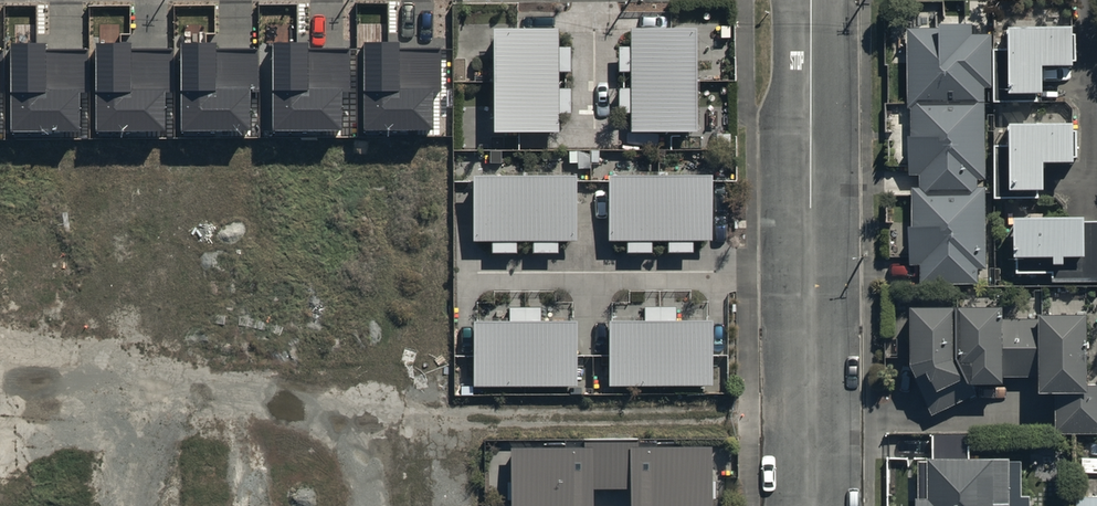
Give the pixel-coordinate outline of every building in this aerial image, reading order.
[(937,24),(906,25),(907,105),(911,105),(911,128),(907,128),(907,171),(920,170),(920,185),(913,185),(913,218),(908,218),(909,263),(917,263),(918,279),(977,278),(977,268),(985,268),(983,186),(979,186),(979,179),(986,179),(985,87),(992,87),(991,32),(975,33),(975,18),(937,19),(937,24)] [(1005,45),(994,44),(993,99),(1039,100),(1039,88),(1043,88),(1043,58),(1077,58),(1077,30),(1071,30),(1071,19),(1006,19),(1005,45)] [(558,20),(490,21),(491,127),(557,127),(557,109),(569,109),(569,85),(567,85),(567,70),(569,70),(568,43),(558,43),(558,20)] [(692,24),(628,24),(628,42),(617,42),(617,68),(622,68),(622,84),(617,84),(617,109),(629,109),(629,127),(692,127),(692,24)] [(399,42),(363,42),(364,130),(434,129),(433,89),(441,89),(441,46),(399,46),(399,42)] [(46,43),(11,44),(12,131),(82,131),(81,91),(89,90),(89,47),(46,48),(46,43)] [(308,43),(272,43),(274,131),(344,130),(343,90),(351,90),(351,47),(308,47),(308,43)] [(132,44),(96,44),(97,132),(167,131),(167,91),(175,91),(174,48),(132,48),(132,44)] [(216,44),(180,44),(181,132),(251,131),(251,91),(259,91),(258,48),(216,48),(216,44)] [(1073,112),(1008,113),(1008,141),(993,141),(994,198),(1037,197),(1037,185),(1041,185),(1041,155),(1077,154),(1077,126),(1073,126),(1073,112)] [(575,168),(471,167),(470,239),(490,239),(490,250),(517,250),(517,246),(528,247),(528,248),(556,248),(556,237),(575,237),(575,168)] [(708,168),(605,169),(605,237),(625,237),(625,249),(651,249),(651,246),(665,246),(665,250),(694,250),(694,236),(708,236),(708,168)] [(1013,209),(1015,269),(1052,268),(1052,283),(1096,282),(1096,216),(1085,217),(1085,207),(1013,209)] [(910,357),(932,409),(976,390),(970,376),(1003,376),(1003,375),(1037,374),(1037,386),(1055,386),(1056,431),(1096,431),(1096,382),(1088,382),(1087,307),(1037,308),(1037,318),(1002,319),(1002,300),(909,301),(910,357)] [(646,311),(607,311),(608,384),(709,383),(708,311),(675,312),(675,302),(645,302),(646,311)] [(508,314),(469,314),(470,381),(574,380),(573,313),(539,313),(539,304),(507,304),(508,314)] [(508,445),(509,505),(588,505),(588,484),(627,484),(628,505),(709,505),(708,443),(634,443),(634,439),(580,440),(580,444),(508,445)] [(914,505),(1031,505),(1031,503),(1011,503),(1011,453),(927,453),(927,493),(914,493),(914,505)] [(1074,493),(1074,505),(1096,505),(1096,493),(1074,493)]
